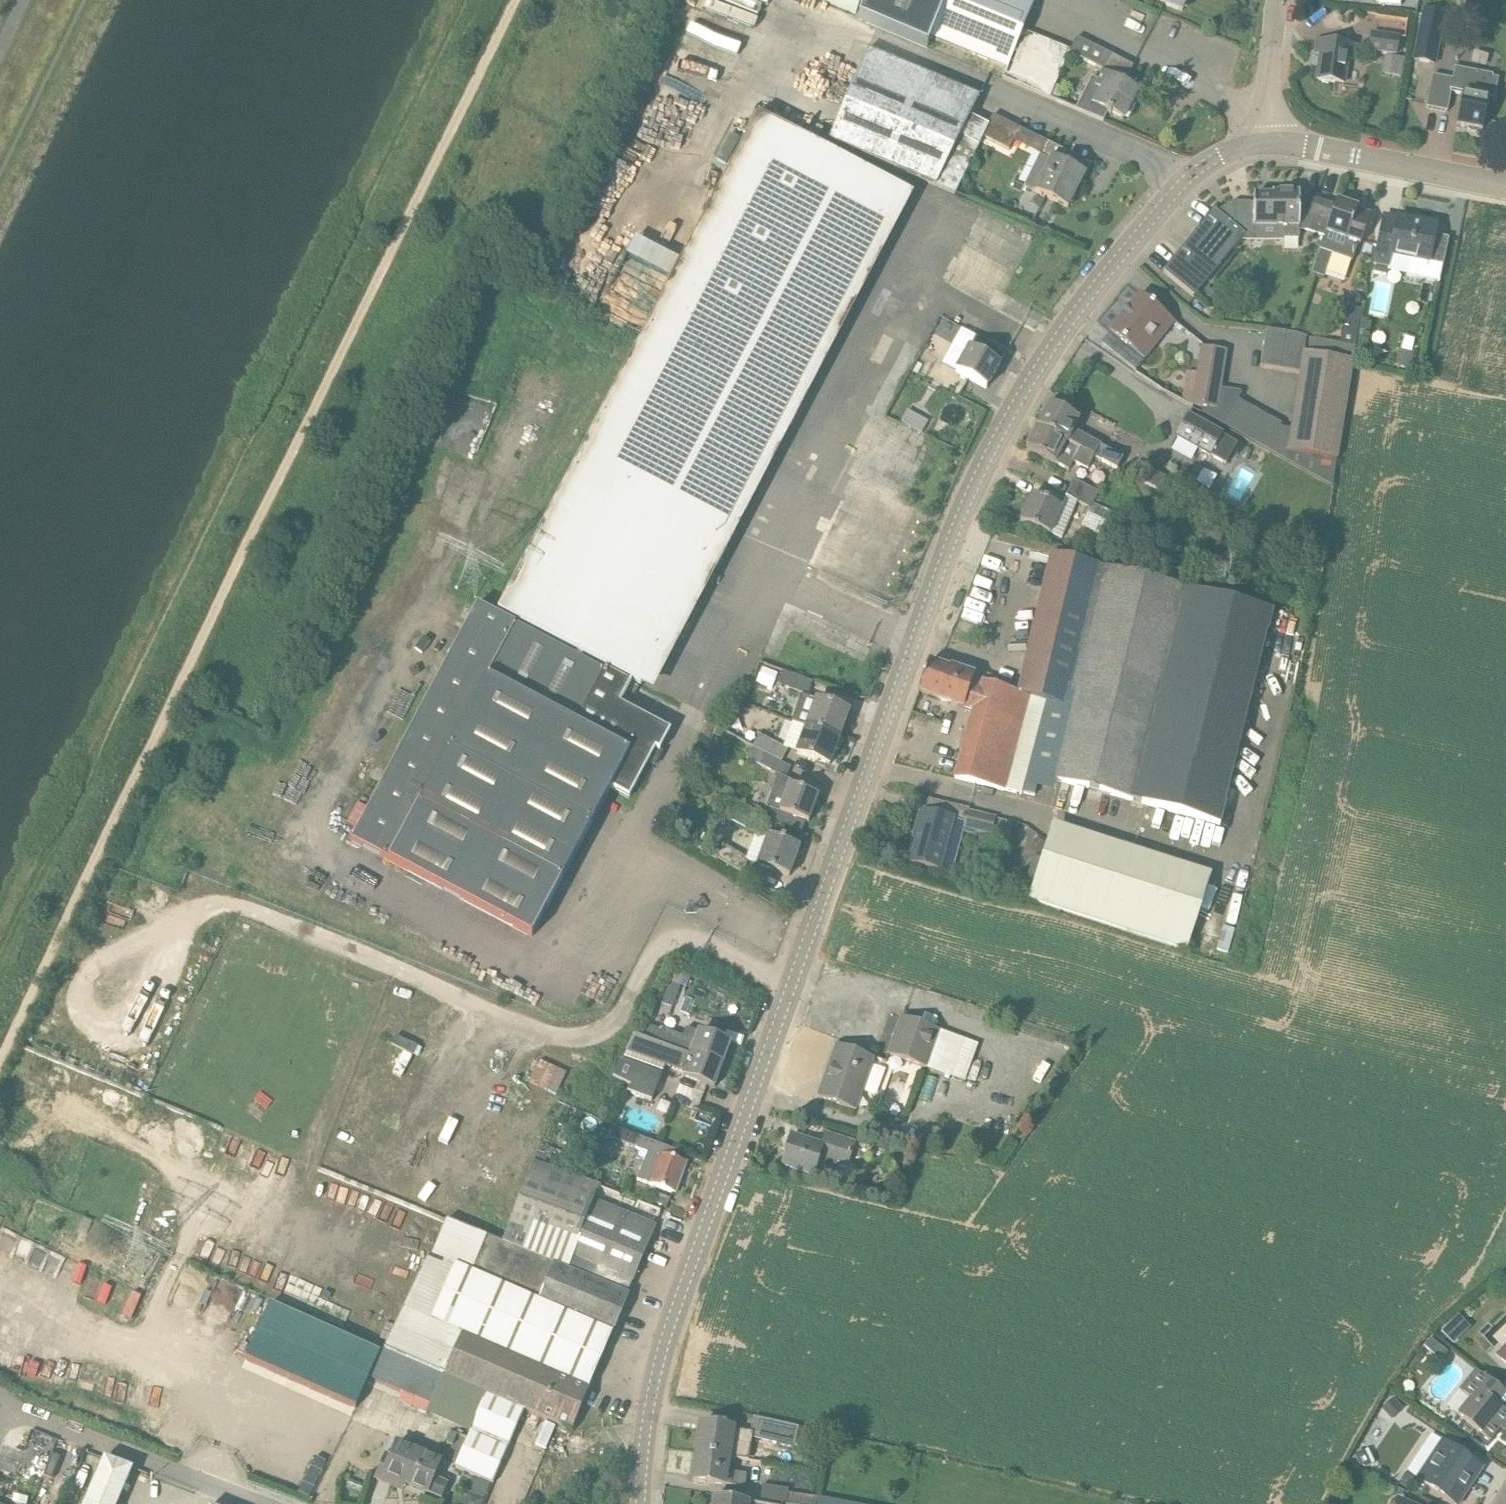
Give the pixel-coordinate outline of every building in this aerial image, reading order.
[(712,16),(764,30),(771,5),(751,0),(716,0),(712,16)] [(928,46),(931,38),(1006,68),(1002,78),(1050,98),(1068,54),(1022,35),(1036,0),(812,0),(928,46)] [(1186,0),(1155,0),(1182,11),(1186,0)] [(1411,59),(1434,64),(1444,13),(1421,9),(1411,59)] [(1396,56),(1398,37),(1369,33),(1367,52),(1396,56)] [(1078,37),(1071,52),(1106,69),(1113,55),(1078,37)] [(1355,60),(1356,45),(1355,45),(1317,41),(1315,53),(1321,54),(1318,79),(1347,83),(1350,60),(1355,60)] [(982,90),(868,46),(832,136),(957,189),(982,137),(990,119),(973,110),(982,90)] [(1483,64),(1484,55),(1460,51),(1458,59),(1456,59),(1449,91),(1463,93),(1457,125),(1483,131),(1483,129),(1489,99),(1490,100),(1490,97),(1489,97),(1490,88),(1480,85),(1483,64)] [(1140,87),(1106,69),(1100,80),(1095,77),(1078,109),(1104,121),(1108,111),(1124,119),(1140,87)] [(914,196),(902,189),(826,149),(758,114),(498,611),(654,692),(914,196)] [(993,115),(982,137),(1009,150),(1014,141),(1020,128),(993,115)] [(1093,164),(1047,141),(1040,154),(1049,159),(1034,188),(1069,206),(1086,175),(1088,176),(1093,164)] [(1260,218),(1260,226),(1282,226),(1282,238),(1299,239),(1299,231),(1299,226),(1300,226),(1300,196),(1300,193),(1273,193),(1273,196),(1254,196),(1254,206),(1255,218),(1260,218)] [(1299,226),(1299,231),(1307,231),(1325,237),(1330,222),(1311,216),(1316,200),(1300,196),(1300,226),(1299,226)] [(1330,222),(1335,206),(1316,199),(1316,200),(1311,216),(1330,222)] [(1337,201),(1335,206),(1330,222),(1325,237),(1319,254),(1313,274),(1325,277),(1333,253),(1353,260),(1359,244),(1360,244),(1371,213),(1337,201)] [(1255,218),(1254,206),(1234,205),(1220,214),(1214,209),(1164,271),(1195,297),(1246,235),(1254,235),(1255,235),(1255,226),(1260,226),(1260,218),(1255,218)] [(1429,264),(1430,261),(1444,264),(1450,238),(1435,235),(1437,226),(1397,217),(1395,227),(1382,224),(1373,265),(1374,265),(1374,268),(1387,271),(1388,268),(1389,269),(1392,257),(1429,264)] [(950,276),(1001,299),(1023,251),(983,233),(963,277),(952,271),(950,276)] [(671,279),(680,260),(636,240),(627,259),(671,279)] [(1165,334),(1175,321),(1141,294),(1111,332),(1137,353),(1157,328),(1165,334)] [(1358,319),(1359,310),(1343,308),(1337,344),(1354,346),(1358,319)] [(1354,346),(1353,347),(1353,352),(1360,353),(1366,321),(1358,319),(1354,346)] [(1334,487),(1354,356),(1305,348),(1307,336),(1266,330),(1261,367),(1298,373),(1290,426),(1281,425),(1282,422),(1240,398),(1243,394),(1221,391),(1228,348),(1200,344),(1191,402),(1201,403),(1200,411),(1334,487)] [(986,389),(1000,364),(967,347),(954,372),(986,389)] [(1119,471),(1124,459),(1101,446),(1102,445),(1074,431),(1081,420),(1051,405),(1051,404),(1050,403),(1036,427),(1093,457),(1119,471)] [(1226,463),(1237,441),(1189,416),(1177,438),(1226,463)] [(1086,471),(1093,457),(1036,427),(1037,428),(1026,448),(1069,471),(1073,464),(1086,471)] [(1157,489),(1164,477),(1136,462),(1129,475),(1157,489)] [(1115,526),(1121,517),(1094,503),(1100,492),(1074,479),(1066,495),(1091,509),(1089,511),(1115,526)] [(1051,535),(1063,508),(1032,494),(1020,522),(1051,535)] [(1109,539),(1115,526),(1089,511),(1081,525),(1109,539)] [(1114,542),(1121,529),(1115,526),(1109,539),(1114,542)] [(1233,810),(1278,632),(1269,630),(1274,610),(1100,566),(1100,565),(1049,553),(1019,684),(976,670),(975,674),(951,665),(949,670),(930,662),(930,663),(928,663),(919,691),(974,710),(955,778),(1006,791),(1022,795),(1025,784),(1058,793),(1060,783),(1073,785),(1071,792),(1111,802),(1113,796),(1132,801),(1133,801),(1221,827),(1225,808),(1233,810)] [(604,672),(515,624),(470,601),(345,837),(532,936),(611,788),(629,799),(648,763),(656,767),(663,752),(660,751),(671,730),(620,703),(631,684),(605,670),(604,672)] [(808,695),(812,683),(813,681),(783,671),(778,684),(808,695)] [(839,739),(849,712),(815,700),(806,725),(839,739)] [(717,728),(705,723),(699,736),(711,741),(717,728)] [(830,764),(839,739),(806,725),(796,752),(830,764)] [(781,762),(788,749),(760,734),(754,746),(781,762)] [(809,823),(818,795),(791,784),(793,780),(786,777),(791,767),(781,762),(754,746),(749,755),(762,761),(760,765),(778,774),(766,807),(782,813),(780,820),(791,824),(794,818),(809,823)] [(758,827),(763,815),(757,812),(731,798),(720,816),(732,822),(736,815),(758,827)] [(997,816),(968,810),(929,801),(927,813),(920,812),(906,864),(952,875),(964,829),(992,836),(997,816)] [(1186,952),(1212,874),(1053,823),(1028,901),(1186,952)] [(788,876),(799,846),(768,834),(757,864),(788,876)] [(744,873),(749,859),(722,843),(717,858),(744,873)] [(671,972),(664,993),(676,998),(681,986),(686,988),(690,979),(671,972)] [(926,1068),(939,1031),(901,1017),(888,1055),(926,1068)] [(681,1036),(636,1019),(630,1036),(722,1065),(730,1044),(684,1027),(681,1036)] [(395,1046),(416,1052),(418,1042),(397,1036),(395,1046)] [(714,1088),(714,1087),(722,1065),(630,1036),(624,1051),(683,1073),(681,1076),(714,1088)] [(855,1111),(874,1058),(836,1045),(818,1098),(855,1111)] [(532,1081),(559,1092),(568,1070),(541,1058),(532,1081)] [(652,1103),(661,1079),(621,1064),(612,1080),(630,1089),(627,1095),(652,1103)] [(847,1168),(856,1141),(825,1131),(821,1146),(792,1136),(783,1165),(815,1175),(833,1180),(838,1165),(847,1168)] [(676,1194),(687,1163),(673,1158),(676,1150),(639,1137),(635,1148),(645,1152),(635,1180),(648,1184),(648,1185),(676,1194)] [(634,1281),(657,1225),(593,1199),(598,1186),(533,1162),(526,1181),(501,1242),(554,1264),(554,1263),(567,1269),(572,1257),(615,1273),(634,1281)] [(585,1386),(607,1331),(538,1303),(471,1275),(487,1236),(449,1220),(385,1349),(444,1376),(463,1333),(585,1386)] [(554,1264),(501,1242),(487,1236),(471,1275),(538,1303),(607,1331),(612,1333),(628,1294),(567,1269),(554,1263),(554,1264)] [(376,1354),(263,1303),(240,1359),(352,1410),(376,1354)] [(589,1388),(585,1386),(463,1333),(444,1376),(487,1394),(526,1411),(571,1431),(589,1388)] [(1441,1360),(1447,1351),(1431,1339),(1425,1347),(1441,1360)] [(1497,1355),(1505,1364),(1505,1347),(1497,1355)] [(385,1349),(371,1380),(430,1405),(444,1376),(385,1349)] [(1505,1430),(1505,1394),(1477,1371),(1461,1391),(1472,1400),(1459,1416),(1490,1441),(1501,1428),(1505,1431),(1505,1430)] [(526,1411),(487,1394),(474,1424),(454,1473),(492,1490),(526,1411)] [(1391,1420),(1404,1409),(1394,1398),(1381,1409),(1391,1420)] [(796,1442),(799,1428),(773,1423),(768,1442),(794,1447),(796,1442)] [(733,1444),(750,1446),(752,1433),(735,1431),(735,1430),(702,1424),(697,1455),(731,1460),(733,1444)] [(427,1494),(428,1492),(443,1498),(449,1483),(434,1477),(441,1460),(396,1441),(388,1461),(385,1459),(377,1480),(391,1486),(394,1480),(427,1494)] [(1483,1468),(1443,1441),(1418,1479),(1455,1503),(1459,1503),(1483,1468)] [(1361,1470),(1371,1465),(1365,1451),(1355,1456),(1361,1470)] [(745,1488),(747,1474),(729,1472),(731,1460),(697,1455),(693,1480),(727,1486),(727,1485),(745,1488)] [(123,1493),(133,1469),(105,1458),(85,1503),(118,1503),(122,1493),(122,1494),(123,1493)] [(303,1492),(315,1495),(324,1461),(313,1458),(303,1492)] [(1410,1491),(1417,1481),(1407,1473),(1399,1483),(1410,1491)] [(759,1502),(772,1503),(818,1503),(819,1500),(785,1495),(786,1489),(761,1486),(759,1502)] [(466,1503),(482,1503),(484,1496),(469,1493),(466,1503)]
